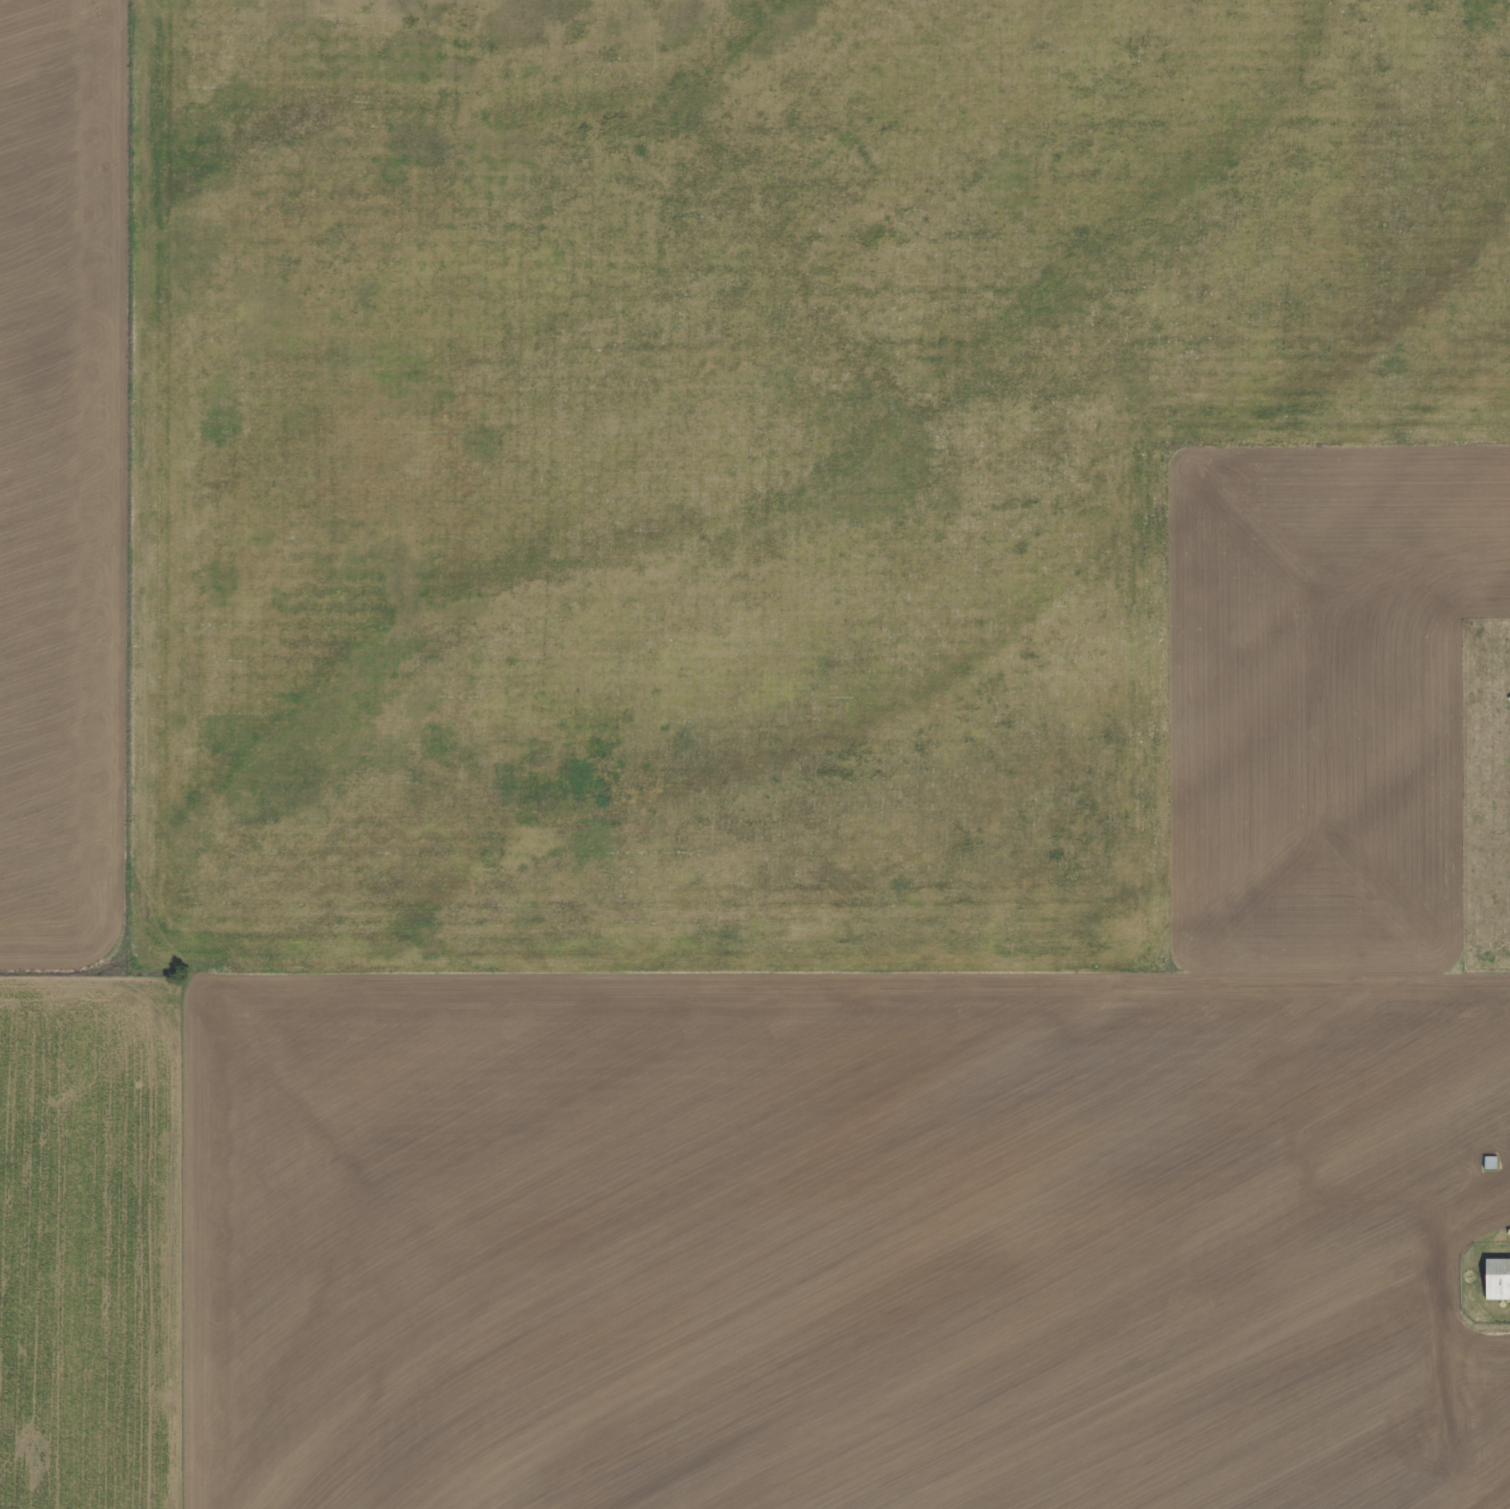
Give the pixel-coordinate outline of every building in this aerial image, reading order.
[(1509,1307),(1509,1266),(1481,1265),(1480,1307),(1509,1307)]
